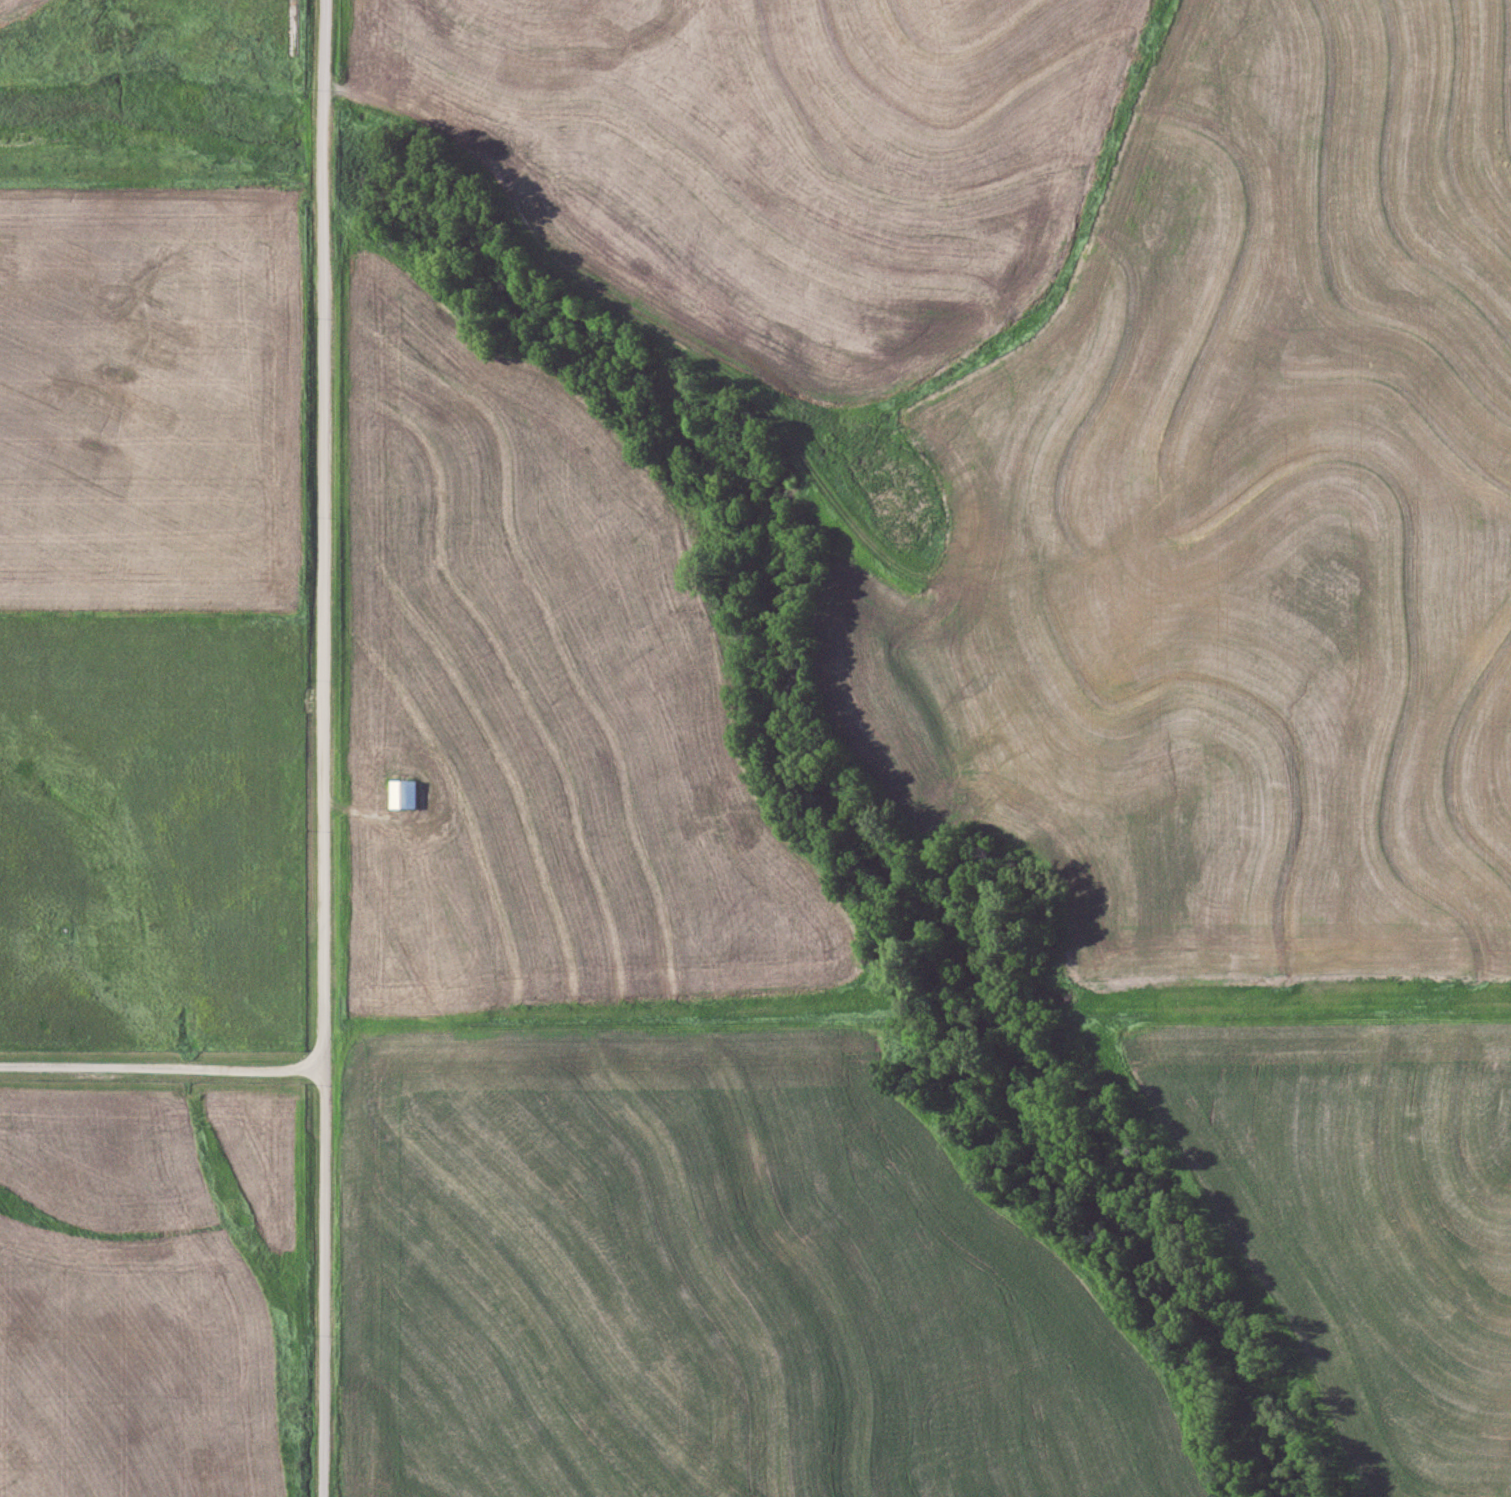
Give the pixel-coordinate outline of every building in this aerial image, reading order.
[(417,805),(417,777),(389,777),(389,805),(417,805)]
